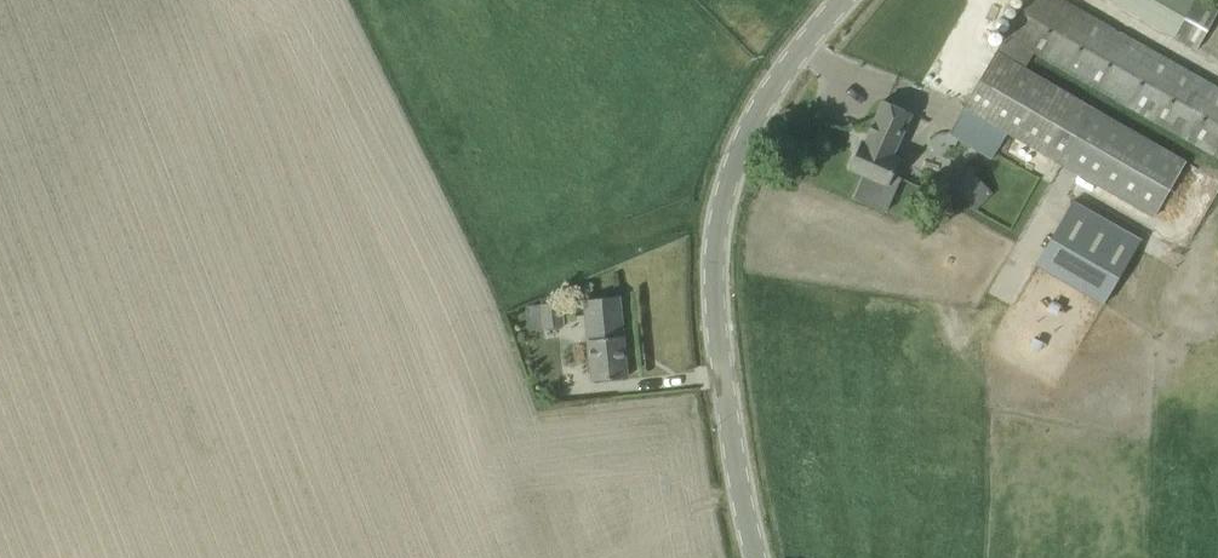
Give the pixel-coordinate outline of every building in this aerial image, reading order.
[(1060,0),(1025,0),(995,51),(947,131),(992,157),(1006,132),(1153,216),(1184,162),(1023,68),(1032,51),(1217,156),(1217,89),(1060,0)] [(1174,36),(1195,0),(1110,0),(1174,36)] [(1174,36),(1197,49),(1217,13),(1217,11),(1199,0),(1195,0),(1174,36)] [(862,140),(849,169),(862,175),(852,197),(885,212),(900,178),(891,174),(899,157),(888,152),(897,131),(902,133),(911,113),(882,100),(864,141),(862,140)] [(992,192),(969,168),(951,185),(974,209),(992,192)] [(1079,199),(1041,264),(1110,304),(1148,239),(1079,199)] [(592,380),(626,377),(618,296),(584,300),(592,380)] [(543,329),(562,326),(560,302),(541,305),(543,329)]
